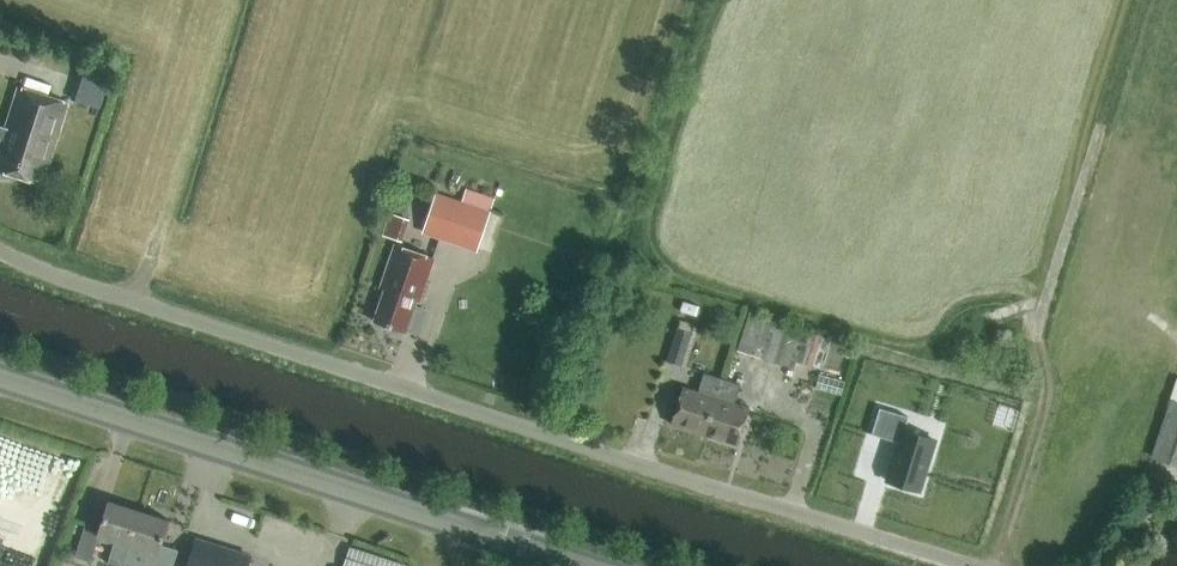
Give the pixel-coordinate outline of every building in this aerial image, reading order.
[(85,71),(77,97),(103,104),(110,78),(85,71)] [(69,101),(25,87),(25,89),(17,86),(0,139),(0,146),(3,147),(0,155),(0,171),(40,183),(47,161),(50,162),(69,101)] [(478,251),(496,198),(467,188),(462,201),(436,192),(423,233),(478,251)] [(407,238),(413,216),(392,210),(386,233),(407,238)] [(433,258),(395,245),(381,287),(385,289),(374,321),(390,326),(388,330),(403,335),(404,331),(405,332),(406,330),(420,335),(429,308),(415,303),(416,300),(419,301),(434,258),(433,258)] [(828,336),(750,311),(737,350),(794,368),(800,350),(811,353),(813,349),(823,352),(828,336)] [(682,366),(694,325),(681,321),(678,329),(677,328),(667,362),(682,366)] [(705,434),(723,378),(704,372),(698,392),(684,388),(673,424),(705,434)] [(723,378),(705,434),(738,445),(749,408),(735,404),(741,384),(723,378)] [(1171,399),(1152,456),(1176,464),(1176,379),(1171,399)] [(935,439),(905,430),(909,416),(880,407),(872,433),(900,442),(888,480),(919,490),(935,439)] [(140,510),(110,500),(101,527),(86,522),(75,556),(91,561),(99,536),(115,541),(108,563),(118,565),(121,565),(140,510)] [(121,565),(171,565),(176,551),(160,546),(169,519),(140,510),(121,565)] [(1162,565),(1176,565),(1176,520),(1162,565)] [(251,556),(196,539),(188,565),(248,565),(251,556)]
